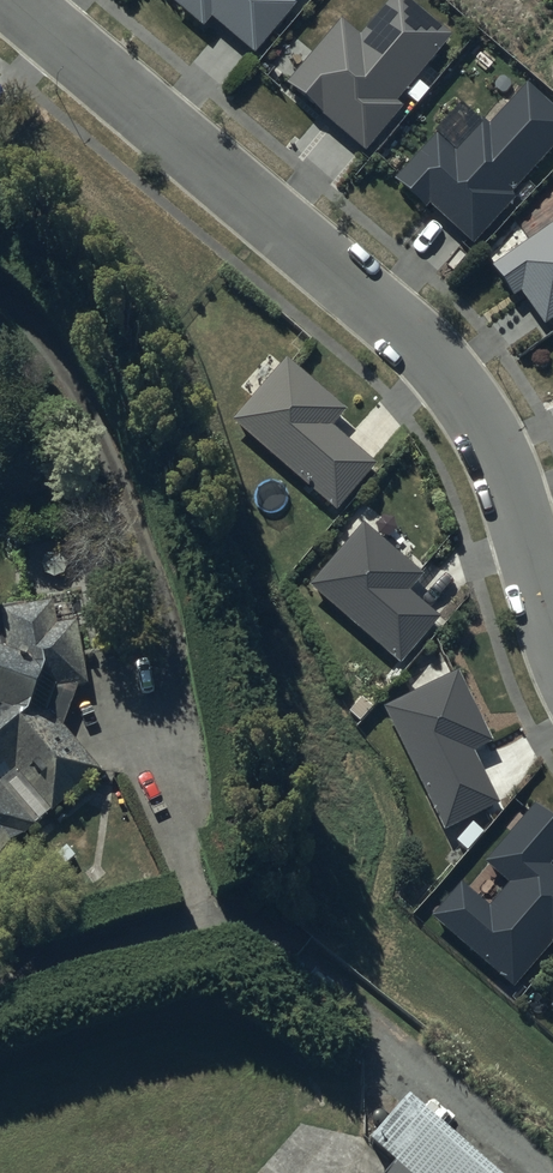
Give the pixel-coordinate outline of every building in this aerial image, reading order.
[(203,24),(212,13),(254,48),(294,0),(293,0),(175,0),(203,24)] [(415,0),(386,0),(359,32),(340,17),(286,83),(366,149),(404,104),(397,99),(453,31),(415,0)] [(528,79),(488,121),(484,117),(455,149),(437,132),(396,176),(427,205),(429,202),(473,242),(516,196),(510,190),(552,144),(552,103),(528,79)] [(493,263),(514,293),(522,287),(546,321),(552,316),(552,220),(493,263)] [(347,406),(286,355),(232,418),(337,507),(377,460),(333,423),(347,406)] [(424,573),(364,521),(309,585),(401,663),(442,615),(411,589),(424,573)] [(100,766),(62,721),(76,684),(86,682),(76,619),(59,621),(55,597),(0,606),(0,635),(2,645),(0,645),(0,853),(100,766)] [(458,669),(384,705),(443,828),(499,801),(474,749),(492,740),(458,669)] [(536,800),(486,860),(510,880),(490,905),(459,880),(430,915),(514,984),(552,939),(552,940),(552,865),(549,862),(552,858),(552,814),(536,800)] [(390,1070),(348,1118),(395,1159),(383,1172),(504,1172),(390,1070)]
